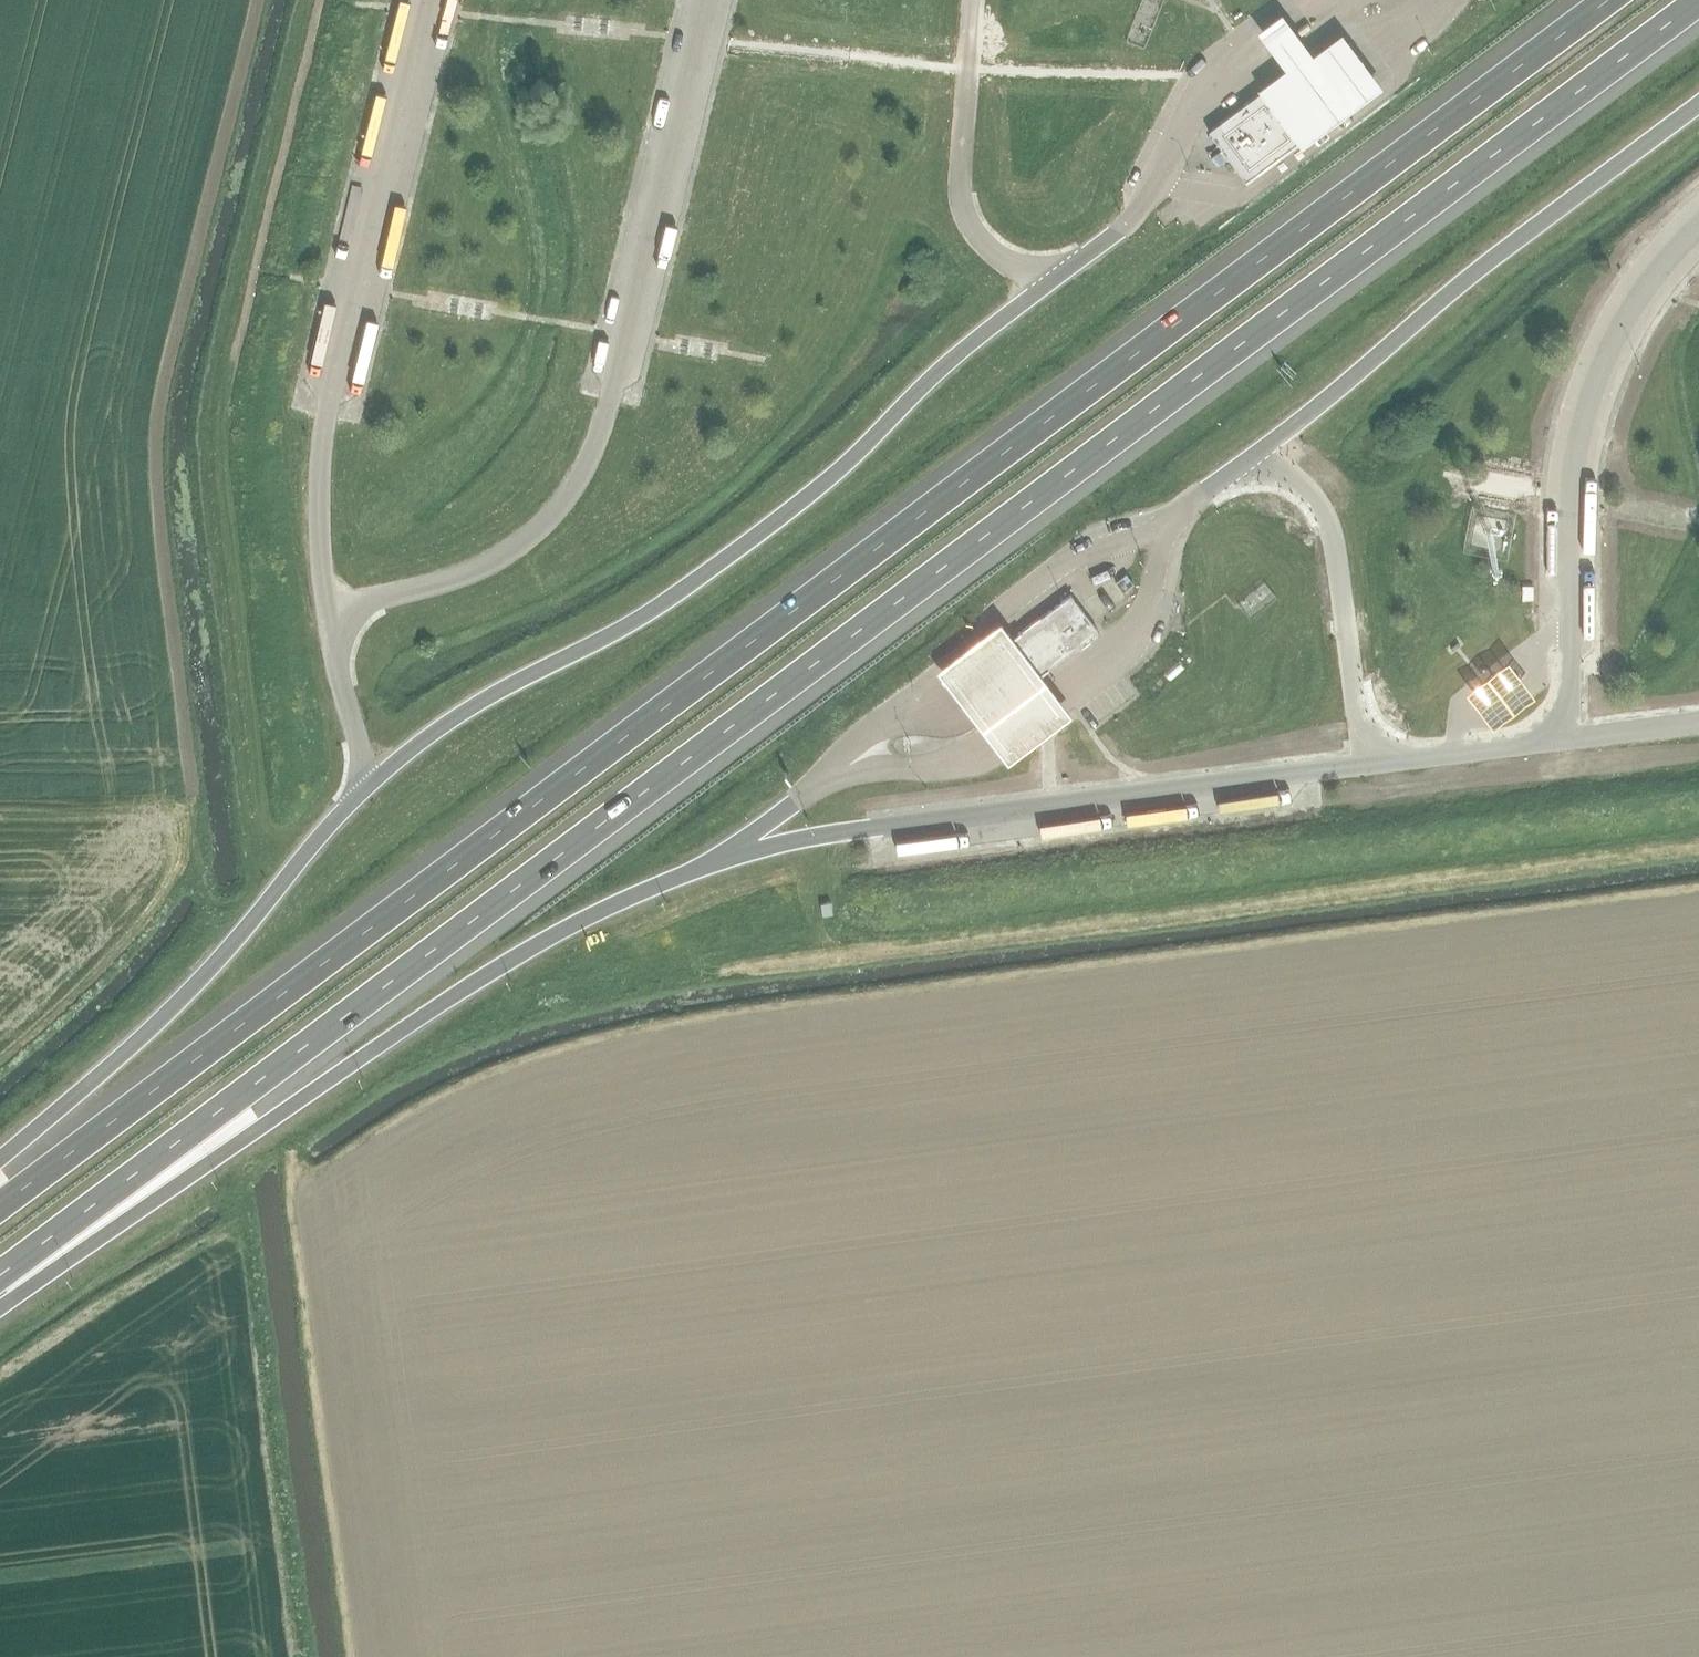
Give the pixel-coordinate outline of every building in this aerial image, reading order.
[(1261,86),(1264,90),(1302,141),(1304,144),(1381,87),(1342,34),(1313,56),(1297,34),(1281,13),(1258,30),(1273,51),(1286,67),(1261,86)] [(1246,182),(1302,141),(1264,90),(1208,131),(1246,182)] [(1049,613),(1009,643),(1036,679),(1099,632),(1072,596),(1049,613)] [(1001,616),(937,665),(1009,759),(1073,710),(1001,616)] [(1506,651),(1462,683),(1480,708),(1489,720),(1533,687),(1525,676),(1506,651)] [(908,849),(966,839),(964,827),(906,837),(908,849)] [(823,917),(835,916),(833,903),(822,905),(823,917)]
